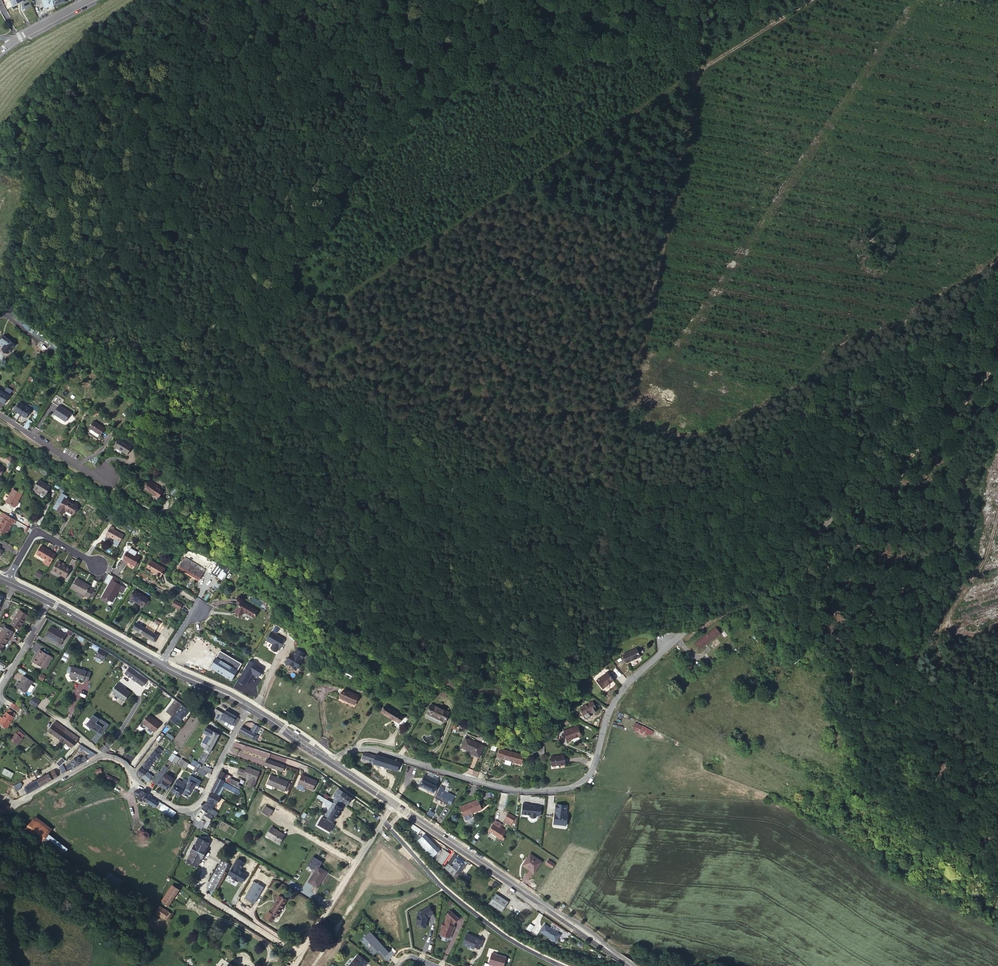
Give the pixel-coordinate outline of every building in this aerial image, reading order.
[(22,0),(10,0),(11,2),(17,11),(22,8),(19,2),(22,0)] [(6,308),(1,313),(4,317),(10,311),(6,308)] [(26,320),(22,325),(29,330),(32,326),(26,320)] [(0,337),(0,351),(6,355),(14,343),(2,335),(0,337)] [(3,390),(0,395),(0,399),(4,402),(13,390),(7,385),(5,388),(3,390)] [(28,407),(24,404),(22,403),(19,401),(14,409),(16,410),(19,412),(25,416),(29,408),(28,407)] [(70,414),(57,406),(50,416),(63,424),(70,414)] [(107,427),(96,420),(91,427),(102,434),(107,427)] [(130,445),(122,440),(117,447),(125,452),(130,445)] [(51,487),(39,480),(33,489),(41,494),(42,492),(46,495),(51,487)] [(162,489),(150,480),(145,488),(157,496),(162,489)] [(21,493),(12,488),(4,501),(14,506),(21,493)] [(58,507),(62,510),(75,518),(82,506),(71,499),(72,497),(66,494),(58,507)] [(10,513),(6,511),(1,519),(5,521),(10,513)] [(19,519),(10,513),(0,528),(2,529),(6,531),(9,533),(16,522),(17,523),(19,519)] [(117,530),(114,528),(109,536),(122,544),(126,537),(116,531),(117,530)] [(49,562),(55,552),(41,543),(36,551),(46,557),(45,559),(49,562)] [(135,558),(129,553),(124,561),(129,565),(127,568),(134,572),(142,560),(136,556),(135,558)] [(69,567),(56,559),(51,568),(63,576),(69,567)] [(203,572),(183,560),(176,571),(197,583),(203,572)] [(164,571),(151,562),(146,570),(159,579),(164,571)] [(220,583),(228,571),(210,564),(204,573),(220,583)] [(87,583),(79,579),(72,589),(81,594),(79,597),(84,600),(86,597),(87,598),(87,597),(90,599),(90,598),(94,593),(94,592),(92,590),(92,589),(85,585),(87,583)] [(121,588),(112,581),(108,587),(109,588),(103,599),(107,601),(111,604),(118,593),(121,588)] [(109,588),(108,587),(99,600),(106,604),(107,601),(103,599),(109,588)] [(147,600),(133,591),(128,600),(142,608),(142,607),(146,601),(147,600)] [(253,597),(251,601),(260,606),(262,602),(253,597)] [(178,613),(181,608),(172,602),(169,607),(178,613)] [(257,613),(240,602),(234,613),(241,617),(243,613),(253,619),(257,613)] [(18,609),(9,623),(19,629),(21,626),(19,625),(27,614),(18,609)] [(50,621),(44,631),(58,640),(64,631),(50,621)] [(149,639),(153,632),(136,622),(132,629),(149,639)] [(10,634),(12,631),(0,623),(0,629),(1,629),(1,628),(3,629),(10,634)] [(713,627),(695,643),(699,648),(718,632),(713,627)] [(3,629),(1,628),(1,629),(0,630),(0,646),(2,647),(11,634),(10,634),(3,629)] [(269,631),(264,640),(271,644),(269,648),(270,648),(270,650),(273,651),(275,651),(282,639),(269,631)] [(158,636),(153,632),(149,639),(154,642),(158,636)] [(46,651),(38,646),(30,658),(42,666),(49,654),(46,652),(46,651)] [(639,656),(634,647),(621,654),(626,663),(639,656)] [(96,654),(102,659),(106,652),(100,648),(96,654)] [(304,653),(295,648),(292,653),(291,653),(289,653),(287,657),(284,661),(285,664),(288,663),(292,666),(291,667),(295,669),(301,659),(300,658),(304,653)] [(91,671),(72,665),(69,674),(71,679),(73,678),(76,679),(77,677),(88,680),(91,671)] [(139,685),(144,678),(126,665),(121,673),(139,685)] [(15,677),(11,683),(22,689),(24,687),(27,681),(30,677),(21,671),(16,678),(15,677)] [(613,680),(607,672),(596,681),(603,689),(613,680)] [(131,692),(117,682),(112,690),(114,691),(113,693),(122,699),(123,698),(125,699),(131,692)] [(350,703),(354,697),(356,694),(342,685),(338,692),(337,694),(350,703)] [(31,693),(27,699),(33,704),(37,698),(31,693)] [(179,705),(173,700),(163,712),(170,717),(179,705)] [(445,723),(450,712),(431,703),(425,716),(435,721),(436,719),(445,723)] [(3,722),(12,709),(4,704),(0,710),(0,720),(3,722)] [(212,705),(207,710),(211,714),(216,707),(212,705)] [(595,714),(591,705),(577,712),(580,718),(589,714),(591,716),(595,714)] [(186,711),(179,706),(169,720),(175,725),(186,711)] [(400,720),(379,706),(374,713),(387,721),(384,725),(393,731),(400,720)] [(216,707),(211,714),(219,721),(233,729),(240,717),(225,709),(224,711),(216,707)] [(158,722),(145,713),(139,722),(152,731),(158,722)] [(419,716),(437,723),(419,715),(419,716)] [(433,732),(437,723),(419,716),(415,724),(433,732)] [(68,729),(66,728),(53,718),(45,729),(60,740),(68,729)] [(214,729),(206,724),(203,730),(208,732),(205,738),(208,740),(214,729)] [(256,728),(252,726),(248,732),(246,736),(252,740),(254,736),(252,735),(256,728)] [(237,731),(246,736),(248,732),(240,727),(237,731)] [(580,737),(579,727),(564,729),(565,739),(580,737)] [(12,729),(6,736),(12,741),(18,735),(12,729)] [(68,745),(75,735),(68,729),(60,740),(68,745)] [(219,731),(214,729),(208,740),(198,758),(204,760),(219,731)] [(451,748),(461,751),(465,752),(464,755),(470,757),(475,744),(455,738),(451,748)] [(91,754),(95,753),(77,741),(75,745),(87,752),(82,755),(83,758),(91,754)] [(154,746),(145,758),(150,762),(159,749),(154,746)] [(399,764),(400,761),(372,753),(372,754),(363,751),(360,751),(358,756),(369,759),(369,761),(395,769),(397,763),(399,764)] [(503,765),(513,767),(516,759),(492,752),(489,761),(497,763),(503,765)] [(80,760),(83,758),(82,755),(81,754),(77,757),(75,755),(67,760),(68,761),(64,764),(66,767),(80,760)] [(482,756),(478,754),(471,769),(479,773),(482,766),(478,764),(482,756)] [(564,754),(551,756),(552,765),(565,763),(564,754)] [(145,758),(136,770),(142,774),(150,762),(145,758)] [(282,765),(265,759),(262,765),(280,772),(282,765)] [(210,771),(211,769),(201,763),(199,765),(205,769),(210,771)] [(247,777),(252,779),(256,771),(243,766),(242,770),(240,774),(247,777)] [(52,767),(50,768),(35,776),(38,782),(49,776),(54,774),(55,773),(52,767)] [(11,778),(14,773),(5,768),(2,773),(11,778)] [(162,772),(163,771),(160,769),(157,774),(154,772),(150,778),(155,782),(162,772)] [(216,777),(222,779),(225,773),(218,769),(215,776),(216,777)] [(163,771),(162,772),(163,773),(157,781),(165,786),(169,781),(168,781),(171,777),(168,775),(169,773),(163,770),(163,771)] [(116,780),(102,774),(101,777),(114,783),(115,783),(116,780)] [(182,779),(176,775),(170,787),(178,792),(182,784),(187,775),(185,774),(182,779)] [(309,788),(312,789),(316,780),(300,774),(297,784),(309,788)] [(438,780),(424,774),(422,779),(421,779),(419,786),(433,792),(436,785),(438,780)] [(21,786),(23,790),(25,789),(38,782),(35,776),(22,783),(21,786)] [(264,785),(283,792),(286,783),(268,776),(264,785)] [(195,780),(190,777),(182,790),(187,793),(195,780)] [(226,788),(228,784),(221,781),(222,779),(216,777),(210,790),(216,794),(220,785),(226,788)] [(249,787),(252,779),(247,777),(243,784),(249,787)] [(173,815),(174,812),(159,801),(158,802),(146,794),(147,793),(142,790),(141,791),(138,788),(134,793),(138,796),(137,798),(142,801),(143,800),(154,807),(156,805),(159,807),(160,806),(173,815)] [(443,789),(439,788),(437,794),(447,798),(448,799),(450,792),(443,789)] [(332,795),(346,803),(350,797),(336,789),(332,795)] [(207,798),(213,801),(216,803),(219,797),(209,792),(206,798),(207,798)] [(448,799),(447,798),(446,801),(451,803),(454,794),(450,792),(448,799)] [(201,809),(207,813),(213,801),(207,798),(201,809)] [(471,811),(481,807),(477,798),(460,805),(463,814),(466,812),(467,814),(472,813),(471,811)] [(333,820),(343,803),(337,799),(334,803),(327,799),(325,801),(325,803),(330,806),(324,815),(333,820)] [(566,804),(554,802),(553,807),(554,808),(553,811),(553,810),(551,820),(556,821),(558,823),(563,823),(565,813),(564,813),(564,809),(565,809),(566,804)] [(523,804),(521,815),(525,815),(529,816),(529,818),(531,819),(534,820),(535,818),(535,817),(539,817),(540,808),(533,807),(533,806),(528,806),(528,804),(523,804)] [(156,805),(154,807),(170,818),(171,817),(158,809),(159,807),(156,805)] [(261,811),(269,816),(272,809),(265,805),(261,811)] [(171,817),(173,815),(160,806),(159,807),(158,809),(171,817)] [(201,809),(200,810),(195,819),(202,823),(207,813),(201,809)] [(515,825),(516,818),(508,813),(504,819),(510,823),(512,824),(515,825)] [(195,819),(192,825),(198,829),(202,823),(195,819)] [(44,841),(47,838),(49,834),(31,821),(26,829),(44,841)] [(135,830),(142,837),(142,835),(143,834),(144,833),(145,832),(146,832),(140,826),(135,830)] [(494,826),(489,833),(499,840),(505,831),(501,828),(500,830),(498,829),(494,826)] [(267,834),(280,841),(284,834),(272,827),(267,834)] [(68,849),(49,834),(47,838),(44,841),(26,829),(22,834),(61,858),(63,856),(68,849)] [(142,835),(142,837),(143,838),(144,839),(146,840),(147,840),(149,840),(150,839),(151,837),(151,835),(150,834),(149,833),(148,832),(147,832),(146,832),(145,832),(144,833),(143,834),(142,835)] [(423,834),(416,843),(432,856),(439,847),(423,834)] [(186,859),(195,864),(199,857),(200,858),(204,851),(202,850),(206,843),(203,841),(204,839),(200,837),(199,838),(197,837),(193,844),(192,844),(188,852),(189,853),(186,859)] [(63,856),(83,870),(88,863),(68,849),(63,856)] [(436,859),(441,863),(448,853),(442,849),(436,859)] [(521,864),(532,872),(539,861),(528,853),(521,864)] [(458,871),(457,872),(456,873),(458,874),(466,863),(456,856),(452,861),(455,863),(453,865),(458,868),(457,870),(458,871)] [(215,890),(228,861),(220,858),(208,887),(215,890)] [(246,863),(240,859),(231,876),(234,878),(234,879),(240,882),(241,881),(244,884),(249,875),(242,871),(246,863)] [(542,863),(549,867),(552,863),(545,859),(542,863)] [(88,863),(83,870),(82,871),(90,877),(96,869),(88,863)] [(316,886),(326,870),(317,864),(307,880),(316,886)] [(96,869),(90,877),(95,881),(97,878),(100,880),(104,875),(96,869)] [(104,883),(128,898),(131,895),(150,908),(153,904),(133,891),(135,888),(111,872),(104,883)] [(246,899),(255,904),(264,888),(255,882),(246,899)] [(178,890),(171,885),(162,901),(169,905),(178,890)] [(488,901),(500,909),(507,899),(495,891),(488,901)] [(278,903),(276,905),(271,913),(270,912),(267,918),(273,922),(277,916),(278,917),(286,904),(285,903),(287,900),(280,896),(277,902),(278,903)] [(424,920),(424,918),(425,918),(425,917),(432,913),(427,905),(416,911),(415,923),(419,924),(419,926),(422,927),(424,925),(425,920),(424,920)] [(160,906),(155,913),(163,919),(168,913),(168,912),(160,906)] [(448,910),(443,915),(445,916),(443,922),(441,921),(439,926),(441,926),(438,933),(440,934),(441,935),(445,937),(446,936),(448,937),(452,925),(451,925),(452,922),(456,917),(448,910)] [(543,935),(552,940),(557,933),(541,923),(536,931),(543,935)] [(390,950),(372,929),(366,934),(367,933),(369,936),(368,936),(371,940),(372,939),(374,942),(369,946),(375,952),(379,949),(380,950),(382,948),(386,953),(390,950)] [(460,942),(470,948),(472,945),(477,947),(481,939),(465,931),(460,942)] [(489,963),(496,965),(495,965),(503,965),(506,956),(492,952),(489,963)] [(368,962),(357,955),(349,965),(365,965),(368,962)]
